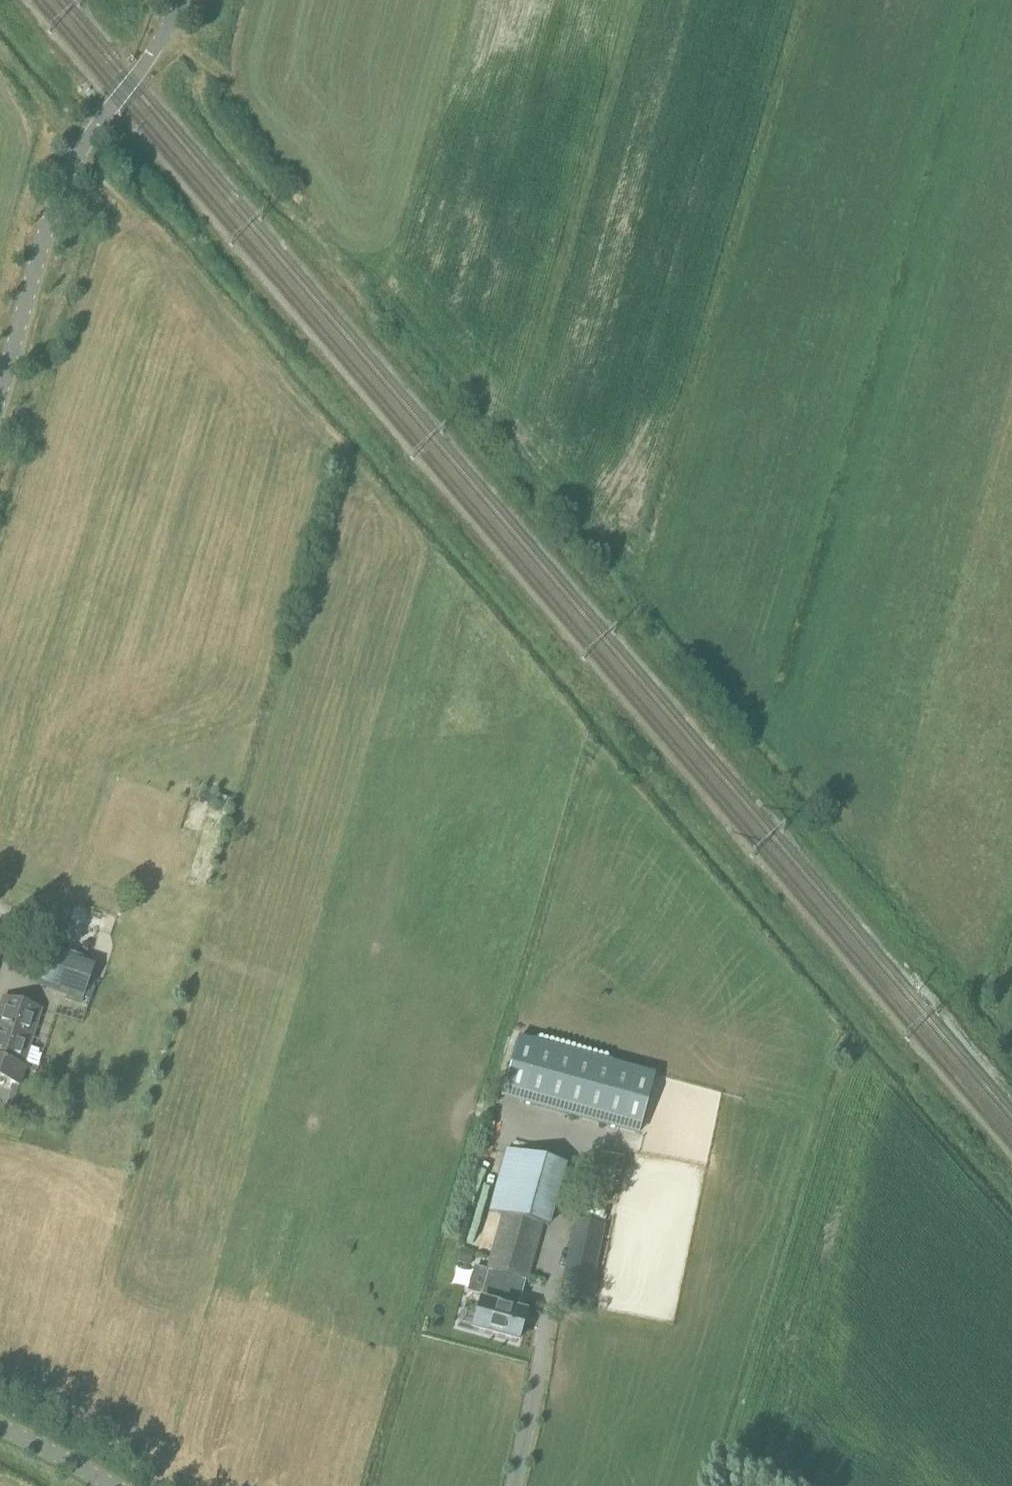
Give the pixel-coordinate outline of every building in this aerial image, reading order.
[(0,928),(0,957),(8,931),(0,928)] [(41,972),(37,983),(84,998),(92,973),(42,957),(37,971),(41,972)] [(0,1002),(0,1085),(2,1084),(3,1081),(18,1086),(24,1069),(22,1068),(40,1011),(1,998),(0,1002)] [(634,1071),(519,1040),(503,1099),(618,1130),(634,1071)] [(483,1297),(482,1299),(483,1299),(500,1303),(507,1276),(524,1281),(527,1282),(543,1225),(550,1227),(567,1167),(506,1150),(490,1210),(502,1214),(487,1271),(489,1272),(483,1297)] [(603,1228),(577,1222),(564,1280),(590,1286),(603,1228)] [(474,1252),(461,1248),(457,1263),(470,1267),(474,1252)] [(481,1302),(473,1330),(517,1342),(522,1324),(525,1315),(522,1314),(513,1311),(499,1307),(500,1303),(498,1303),(483,1299),(482,1303),(481,1302)]
